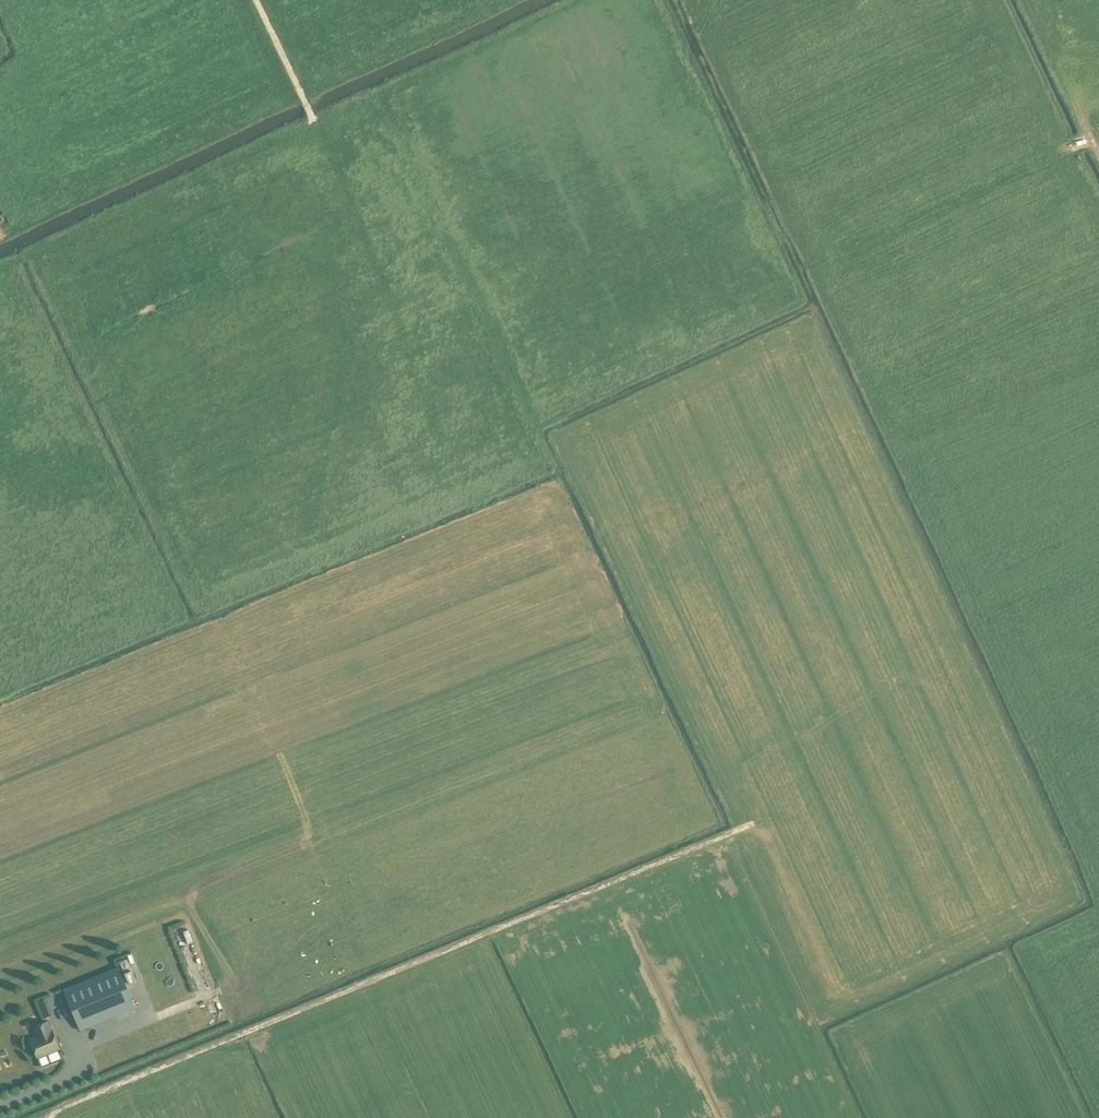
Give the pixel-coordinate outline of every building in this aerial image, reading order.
[(1082,150),(1085,149),(1082,143),(1072,147),(1078,161),(1086,157),(1082,150)] [(195,929),(182,930),(185,950),(195,949),(194,941),(196,940),(195,929)] [(65,990),(82,1031),(136,1009),(119,968),(65,990)] [(231,975),(223,981),(229,989),(237,984),(231,975)] [(34,1028),(38,1037),(31,1040),(39,1058),(40,1058),(39,1055),(47,1052),(48,1055),(61,1049),(56,1038),(55,1039),(54,1036),(55,1035),(53,1031),(49,1022),(34,1028)]
